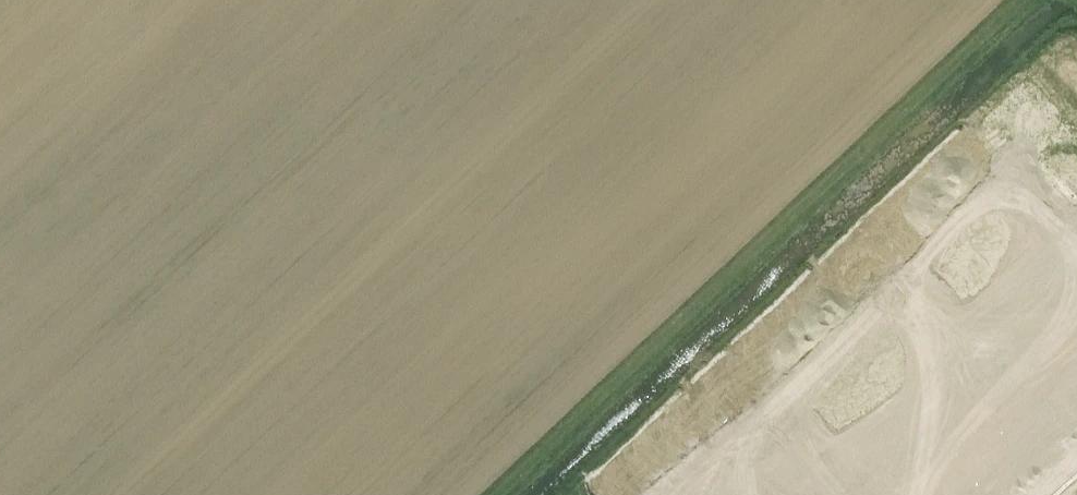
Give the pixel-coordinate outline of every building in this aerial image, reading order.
[(1076,488),(1076,474),(1053,494),(1070,494),(1076,488)]
